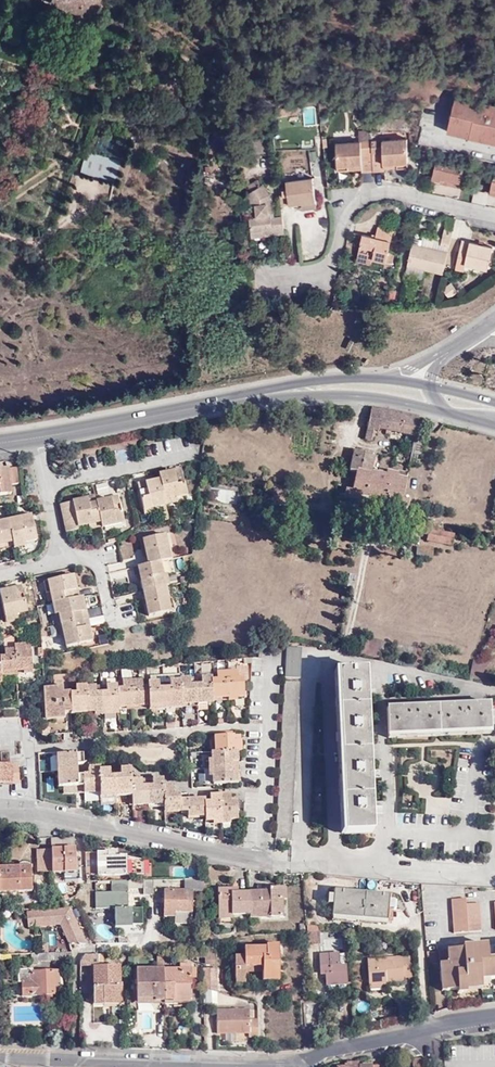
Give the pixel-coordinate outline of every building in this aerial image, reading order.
[(92,16),(98,0),(50,0),(92,16)] [(455,129),(488,137),(490,130),(494,131),(494,106),(457,98),(453,117),(450,130),(450,131),(453,132),(455,129)] [(494,141),(494,131),(490,130),(488,137),(455,129),(453,132),(494,141)] [(373,143),(375,173),(386,172),(386,169),(386,162),(391,162),(392,165),(410,164),(409,141),(373,143)] [(363,173),(375,173),(373,143),(338,145),(339,167),(357,166),(357,162),(363,161),(363,171),(363,173)] [(84,150),(79,172),(112,180),(118,158),(84,150)] [(357,166),(339,167),(340,171),(363,171),(363,161),(357,162),(357,166)] [(410,170),(410,164),(392,165),(391,162),(386,162),(386,169),(399,169),(399,171),(410,170)] [(433,178),(448,181),(447,184),(459,187),(463,169),(437,163),(433,178)] [(289,189),(281,190),(283,208),(302,206),(317,204),(315,181),(289,184),(289,189)] [(253,194),(263,188),(260,183),(251,189),(253,194)] [(266,238),(287,236),(285,220),(274,222),(271,198),(265,187),(263,188),(253,194),(248,198),(254,209),(257,208),(259,218),(255,220),(252,222),(253,235),(266,234),(266,238)] [(477,192),(475,203),(487,206),(489,194),(477,192)] [(386,261),(388,251),(393,230),(378,226),(375,237),(363,234),(358,255),(373,258),(386,261)] [(449,246),(453,230),(445,228),(443,238),(441,245),(449,246)] [(413,244),(448,252),(449,246),(441,245),(443,238),(424,234),(423,240),(414,238),(413,244)] [(463,240),(457,266),(465,268),(466,263),(488,268),(493,247),(463,240)] [(425,269),(443,274),(445,266),(448,252),(413,244),(408,265),(425,269)] [(448,267),(451,253),(453,248),(449,246),(448,252),(445,266),(447,267),(448,267)] [(391,268),(394,253),(388,251),(386,261),(384,266),(391,268)] [(358,255),(357,260),(371,264),(373,258),(358,255)] [(405,276),(422,280),(425,269),(408,265),(405,276)] [(391,431),(395,432),(399,414),(380,410),(372,409),(365,440),(371,441),(373,431),(379,432),(380,429),(387,430),(386,434),(390,435),(391,431)] [(399,414),(395,432),(408,436),(412,418),(399,414)] [(408,436),(407,441),(421,444),(423,439),(415,436),(419,419),(412,418),(408,436)] [(348,500),(364,503),(371,472),(373,464),(375,456),(354,451),(350,471),(356,473),(352,490),(346,489),(345,494),(348,500)] [(373,464),(371,472),(386,475),(386,473),(375,470),(376,464),(373,464)] [(10,495),(10,486),(18,485),(17,468),(0,470),(0,495),(10,495)] [(181,470),(159,475),(160,480),(166,505),(178,502),(177,498),(187,496),(181,470)] [(371,472),(364,503),(366,503),(367,501),(392,506),(400,473),(399,472),(398,475),(387,472),(386,473),(386,475),(371,472)] [(155,507),(166,505),(160,480),(145,483),(145,482),(137,483),(143,510),(155,507)] [(210,489),(210,501),(236,501),(236,489),(210,489)] [(72,502),(77,528),(88,525),(100,523),(96,503),(94,496),(87,498),(87,499),(72,502)] [(101,527),(101,528),(123,523),(118,497),(96,503),(100,523),(101,527)] [(60,505),(66,530),(77,528),(72,502),(60,505)] [(13,546),(14,549),(26,546),(25,542),(36,540),(31,516),(29,517),(29,514),(22,515),(23,518),(7,521),(12,542),(13,546)] [(12,542),(7,521),(0,522),(0,545),(12,542)] [(451,545),(453,534),(431,529),(428,540),(451,545)] [(159,563),(170,560),(167,547),(165,535),(143,539),(149,565),(159,563)] [(431,559),(434,550),(417,547),(415,555),(431,559)] [(141,581),(143,592),(165,588),(162,575),(159,563),(149,565),(138,567),(133,568),(135,577),(137,576),(142,575),(143,579),(141,581)] [(51,601),(52,604),(79,597),(77,590),(76,591),(72,576),(47,581),(51,601)] [(47,602),(51,601),(47,581),(43,582),(47,602)] [(21,587),(0,592),(0,599),(5,621),(17,619),(16,615),(26,612),(21,587)] [(165,588),(143,592),(149,617),(170,612),(165,588)] [(79,597),(52,604),(54,615),(55,615),(58,615),(60,625),(87,619),(85,612),(84,612),(81,597),(79,597)] [(60,625),(62,637),(64,637),(66,647),(91,642),(88,628),(89,628),(87,619),(60,625)] [(364,638),(361,654),(378,658),(381,642),(364,638)] [(14,650),(16,672),(23,672),(23,674),(31,674),(31,653),(25,653),(25,646),(14,646),(14,650)] [(301,648),(286,646),(284,677),(300,678),(301,648)] [(1,676),(16,675),(16,672),(14,650),(4,650),(4,657),(0,657),(1,676)] [(469,677),(487,681),(491,663),(473,659),(469,677)] [(228,698),(229,701),(237,701),(237,697),(245,697),(243,680),(248,679),(247,667),(236,667),(236,672),(227,673),(228,698)] [(338,712),(365,711),(364,670),(336,672),(338,712)] [(228,698),(227,673),(217,674),(217,680),(212,681),(213,699),(228,698)] [(149,710),(165,710),(163,690),(163,676),(150,677),(150,684),(148,684),(148,687),(148,706),(149,710)] [(165,710),(181,709),(181,705),(180,682),(180,679),(180,676),(163,676),(163,690),(165,710)] [(196,684),(197,704),(213,703),(213,699),(212,681),(211,677),(201,678),(201,685),(196,684)] [(181,705),(197,704),(196,684),(190,685),(190,678),(180,679),(180,682),(181,705)] [(132,681),(133,707),(148,706),(148,687),(143,687),(142,680),(132,681)] [(118,707),(133,707),(132,681),(122,681),(122,688),(117,689),(118,707)] [(283,681),(276,838),(292,839),(299,682),(283,681)] [(100,693),(101,712),(118,711),(118,707),(117,689),(117,685),(106,686),(106,693),(100,693)] [(95,686),(85,687),(87,712),(93,712),(101,712),(100,693),(96,693),(95,686)] [(43,688),(44,703),(69,702),(69,693),(69,692),(62,692),(62,687),(43,688)] [(69,702),(70,713),(87,712),(85,687),(74,687),(75,693),(69,693),(69,702)] [(69,702),(44,703),(45,720),(63,719),(63,713),(70,713),(69,702)] [(489,704),(438,706),(439,733),(489,730),(489,704)] [(439,733),(438,706),(388,709),(389,735),(439,733)] [(367,752),(365,711),(338,712),(340,753),(367,752)] [(214,736),(214,752),(236,751),(240,751),(240,740),(234,741),(234,735),(214,736)] [(214,752),(211,752),(212,760),(207,760),(207,768),(230,767),(230,762),(237,762),(236,751),(214,752)] [(369,792),(367,752),(340,753),(342,794),(369,792)] [(49,757),(50,771),(58,771),(76,770),(76,764),(83,764),(83,753),(57,754),(57,755),(51,755),(49,757)] [(1,783),(11,783),(10,763),(0,763),(0,776),(1,783)] [(83,792),(84,793),(100,793),(98,770),(98,767),(89,767),(89,775),(83,775),(83,785),(83,792)] [(230,767),(207,768),(208,776),(212,776),(213,784),(238,783),(237,771),(230,772),(230,767)] [(115,796),(131,796),(130,779),(130,769),(119,770),(119,777),(114,777),(115,796)] [(59,786),(62,786),(83,785),(83,775),(76,774),(76,770),(58,771),(59,786)] [(100,796),(115,796),(114,777),(109,777),(109,770),(98,770),(100,793),(100,796)] [(206,773),(197,776),(200,784),(209,781),(206,773)] [(147,804),(164,803),(163,787),(162,778),(152,779),(152,785),(147,786),(147,804)] [(131,804),(147,804),(147,786),(142,786),(141,779),(130,779),(131,796),(131,804)] [(164,812),(180,811),(180,800),(179,792),(173,792),(173,786),(163,787),(164,803),(164,812)] [(371,832),(369,792),(342,794),(344,834),(371,832)] [(219,795),(221,824),(230,823),(230,820),(237,820),(236,801),(231,801),(230,794),(219,795)] [(212,824),(221,824),(219,795),(209,795),(210,803),(204,803),(205,816),(205,821),(212,821),(212,824)] [(100,805),(116,805),(115,796),(100,796),(100,800),(100,805)] [(187,816),(205,816),(204,803),(204,799),(180,800),(180,811),(187,811),(187,816)] [(74,838),(63,838),(51,838),(51,850),(52,872),(52,873),(64,873),(64,878),(78,879),(78,870),(75,870),(74,838)] [(36,872),(52,872),(51,850),(36,850),(36,872)] [(107,856),(107,852),(96,852),(97,876),(143,875),(143,860),(124,856),(114,856),(107,856)] [(15,868),(15,891),(31,891),(30,867),(28,864),(25,862),(20,862),(17,868),(15,868)] [(15,891),(15,868),(8,868),(0,868),(0,892),(15,891)] [(145,887),(145,894),(154,894),(155,879),(153,879),(145,880),(145,887)] [(184,879),(184,887),(184,890),(192,890),(192,891),(204,891),(204,879),(184,879)] [(97,891),(97,907),(116,907),(116,926),(133,927),(133,924),(143,924),(143,907),(129,907),(129,887),(129,880),(127,880),(126,880),(113,880),(113,891),(97,891)] [(367,882),(367,892),(374,893),(375,882),(367,882)] [(280,902),(280,888),(269,889),(269,892),(231,893),(231,889),(218,889),(218,914),(232,914),(250,914),(269,914),(269,918),(282,918),(282,902),(280,902)] [(374,893),(367,892),(334,889),(333,895),(332,905),(332,917),(333,917),(387,922),(388,910),(388,901),(389,894),(374,893)] [(192,890),(184,890),(164,890),(163,916),(174,917),(174,923),(192,924),(192,891),(192,890)] [(468,905),(467,899),(453,899),(455,933),(482,932),(481,904),(468,905)] [(69,909),(27,912),(28,927),(61,924),(69,944),(78,941),(81,944),(86,944),(69,909)] [(387,922),(333,917),(333,921),(386,926),(387,922)] [(319,926),(307,925),(307,932),(308,945),(320,944),(319,926)] [(234,955),(234,980),(244,980),(244,972),(244,968),(261,968),(262,972),(262,980),(269,980),(269,976),(279,977),(278,945),(265,945),(265,946),(244,947),(243,955),(234,955)] [(442,983),(445,983),(445,991),(456,991),(457,994),(466,993),(466,991),(466,988),(480,987),(480,985),(479,981),(488,980),(494,980),(494,960),(488,960),(487,945),(464,947),(464,949),(439,951),(442,983)] [(217,947),(206,947),(206,963),(217,963),(217,947)] [(40,959),(55,959),(55,953),(40,953),(31,953),(31,965),(40,965),(40,959)] [(55,965),(72,964),(72,953),(57,953),(55,953),(55,959),(55,965)] [(338,954),(320,955),(321,974),(326,974),(327,986),(347,985),(346,967),(339,966),(338,954)] [(97,963),(97,955),(88,955),(88,963),(97,963)] [(163,955),(163,970),(175,970),(175,955),(163,955)] [(367,960),(369,983),(386,982),(403,981),(403,977),(411,976),(410,957),(367,960)] [(191,970),(191,979),(195,979),(195,965),(179,965),(179,970),(191,970)] [(94,1005),(104,1005),(104,1000),(118,1000),(119,987),(120,987),(119,966),(93,966),(94,1005)] [(23,996),(55,996),(55,987),(59,986),(58,971),(33,972),(32,968),(17,969),(17,983),(22,983),(23,996)] [(218,968),(205,968),(204,988),(218,992),(218,968)] [(163,1002),(163,970),(135,970),(136,1003),(163,1002)] [(175,970),(163,970),(163,1002),(189,1002),(188,986),(191,987),(191,979),(191,970),(179,970),(175,970)] [(204,988),(205,1004),(218,1004),(218,992),(204,988)] [(250,1036),(259,1036),(259,1019),(250,1019),(250,1008),(218,1009),(218,1032),(250,1031),(250,1036)] [(423,1058),(412,1059),(413,1066),(424,1066),(423,1058)]
